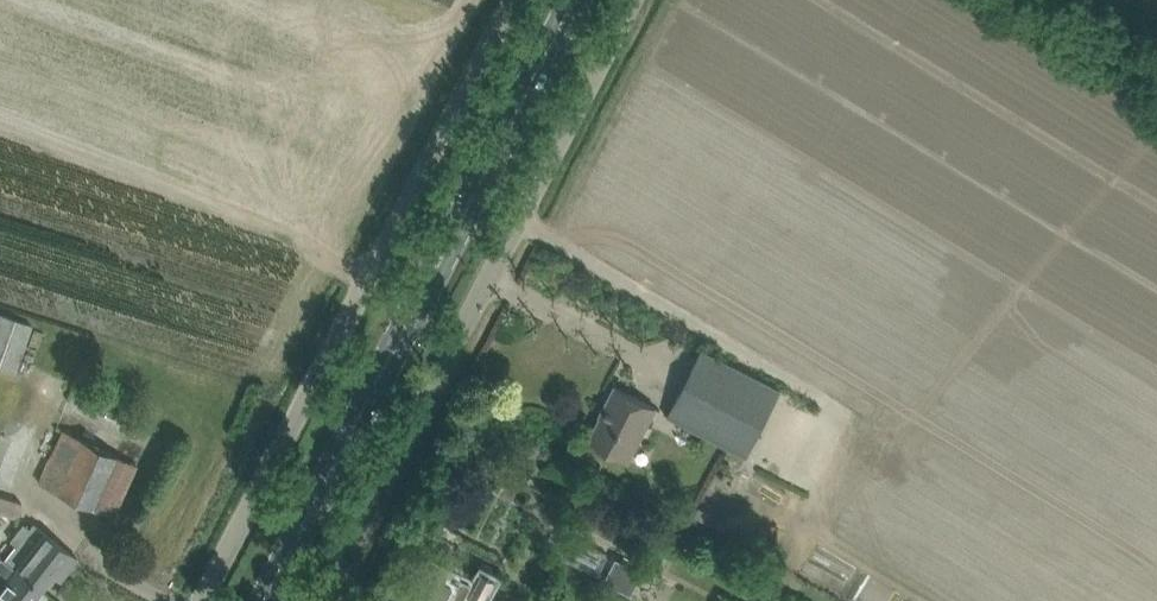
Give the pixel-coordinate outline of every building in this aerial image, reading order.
[(17,372),(32,325),(0,314),(0,366),(17,372)] [(702,349),(668,414),(746,455),(781,390),(702,349)] [(629,460),(656,407),(616,386),(600,416),(601,416),(589,439),(629,460)] [(113,516),(137,464),(63,430),(39,482),(91,506),(113,516)] [(17,517),(21,502),(0,495),(0,512),(17,517)] [(17,544),(5,559),(42,589),(53,573),(60,580),(77,557),(70,552),(51,537),(33,523),(29,528),(23,523),(10,539),(17,544)] [(628,541),(625,548),(633,552),(637,545),(628,541)] [(575,562),(607,574),(613,557),(581,545),(575,562)] [(0,556),(0,595),(6,600),(8,600),(33,600),(42,589),(5,559),(0,555),(0,556)] [(495,578),(483,572),(477,584),(447,568),(449,565),(430,555),(425,564),(409,556),(386,599),(389,600),(462,600),(465,594),(478,600),(483,600),(495,578)] [(618,559),(607,580),(630,592),(641,571),(618,559)]
